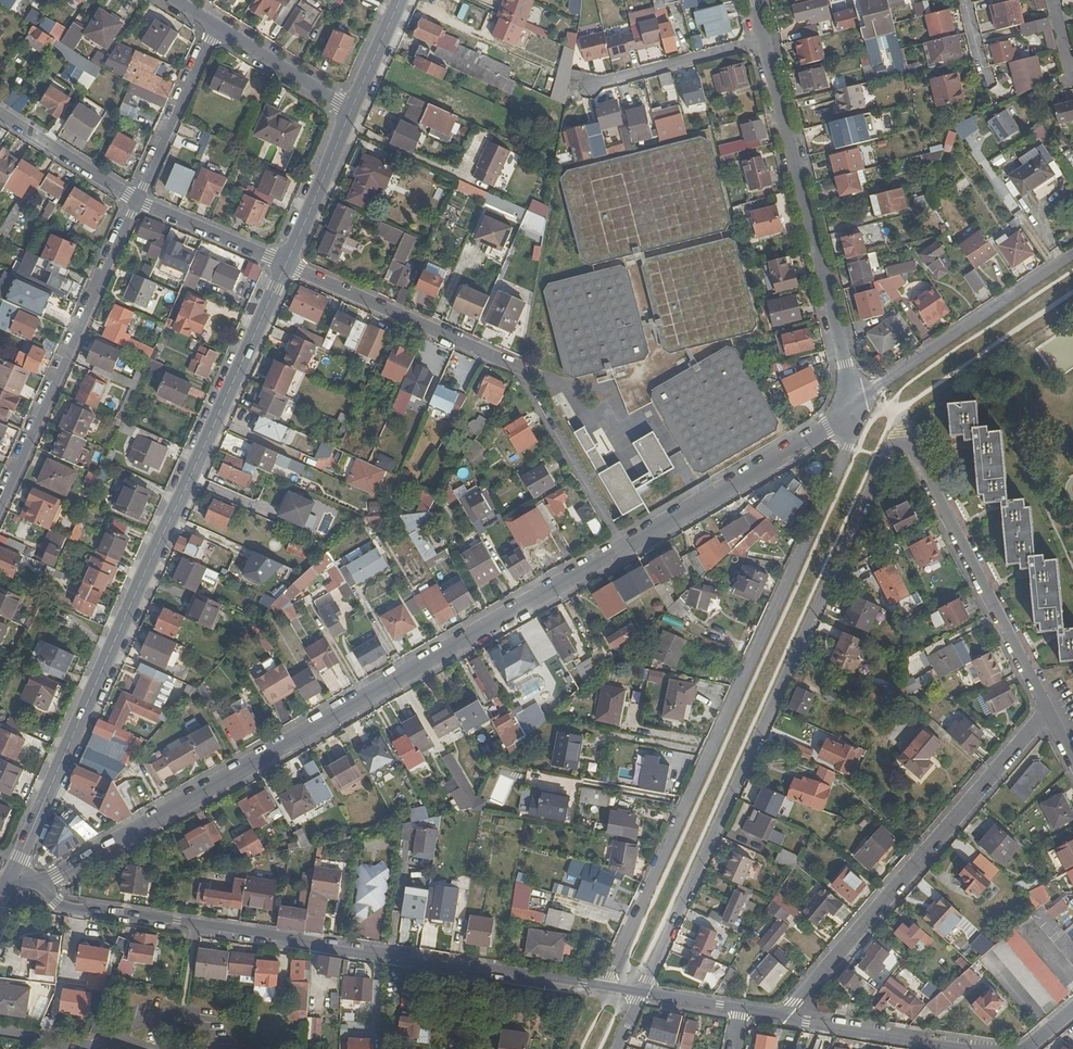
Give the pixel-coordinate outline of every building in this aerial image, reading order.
[(10,11),(13,6),(16,2),(13,0),(0,0),(0,5),(10,11)] [(282,29),(299,2),(300,0),(257,0),(251,9),(260,15),(262,13),(272,18),(281,4),(284,6),(273,23),(282,29)] [(371,0),(364,0),(361,5),(376,11),(380,4),(371,0)] [(501,18),(507,0),(508,0),(503,0),(497,17),(501,18)] [(501,18),(522,28),(523,24),(530,7),(532,1),(530,0),(508,0),(507,0),(501,18)] [(580,16),(581,6),(581,0),(570,0),(569,12),(576,14),(580,16)] [(657,19),(662,40),(663,43),(666,53),(677,50),(670,23),(668,23),(662,2),(666,1),(667,4),(680,0),(652,0),(657,19)] [(888,0),(854,0),(857,10),(861,25),(867,52),(871,67),(884,64),(877,36),(889,33),(893,48),(900,46),(894,24),(890,9),(889,3),(888,0)] [(904,0),(900,0),(889,3),(890,9),(906,6),(904,0)] [(1045,0),(1036,0),(1038,11),(1041,10),(1047,8),(1045,0)] [(321,13),(302,1),(284,29),(293,35),(295,32),(305,38),(321,13)] [(828,14),(825,1),(795,8),(798,21),(828,14)] [(994,17),(998,31),(1022,25),(1024,25),(1018,1),(995,7),(997,16),(994,17)] [(916,5),(919,17),(927,15),(923,3),(916,5)] [(13,6),(10,11),(23,20),(26,15),(13,6)] [(721,23),(723,22),(719,7),(701,12),(708,38),(724,33),(721,23)] [(1050,18),(1047,8),(1041,10),(1043,20),(1049,19),(1050,18)] [(33,9),(28,20),(40,24),(44,14),(33,9)] [(837,12),(834,12),(834,15),(838,31),(861,25),(857,10),(837,15),(837,12)] [(948,10),(927,15),(932,36),(954,30),(948,10)] [(107,48),(122,24),(100,11),(85,35),(107,48)] [(497,17),(496,16),(490,30),(495,32),(501,18),(497,17)] [(423,18),(415,38),(438,48),(453,55),(485,70),(503,77),(516,84),(565,106),(565,103),(568,90),(570,79),(559,74),(555,88),(499,63),(486,57),(485,59),(470,52),(449,43),(451,38),(441,34),(445,24),(434,19),(432,22),(423,18)] [(522,28),(501,18),(495,32),(493,37),(504,42),(503,45),(512,49),(522,28)] [(45,19),(38,30),(49,36),(55,26),(45,19)] [(633,35),(637,48),(637,50),(646,48),(645,45),(662,40),(657,19),(639,24),(642,33),(633,35)] [(1046,30),(1052,51),(1057,49),(1049,19),(1043,20),(1024,25),(1022,25),(1024,35),(1046,30)] [(179,34),(156,21),(143,42),(165,56),(179,34)] [(85,30),(74,22),(68,31),(60,43),(72,51),(85,30)] [(55,26),(49,36),(55,40),(60,43),(68,31),(57,23),(55,26)] [(534,29),(523,24),(522,28),(532,32),(534,29)] [(45,56),(50,49),(55,40),(49,36),(38,30),(35,27),(33,26),(23,42),(45,56)] [(820,36),(821,36),(818,26),(805,30),(807,39),(820,36)] [(549,34),(535,28),(534,29),(532,32),(536,34),(542,37),(548,39),(549,34)] [(354,40),(334,31),(323,55),(343,64),(354,40)] [(575,50),(578,34),(569,32),(566,47),(569,49),(575,51),(575,50)] [(606,38),(604,32),(579,38),(585,61),(610,55),(606,38)] [(610,55),(611,59),(630,55),(629,50),(637,48),(633,35),(633,33),(625,35),(624,33),(606,38),(610,55)] [(539,42),(542,37),(536,34),(533,40),(539,42)] [(692,36),(695,50),(705,48),(703,34),(692,36)] [(130,40),(123,36),(119,43),(127,46),(130,40)] [(807,39),(797,42),(803,65),(825,59),(820,36),(807,39)] [(956,36),(929,43),(934,62),(961,55),(956,36)] [(50,49),(96,78),(102,69),(93,64),(72,51),(60,43),(55,40),(50,49)] [(476,40),(470,52),(485,59),(486,57),(491,47),(476,40)] [(1006,61),(1006,62),(1014,60),(1011,49),(1015,48),(1014,45),(1010,46),(1009,42),(993,46),(997,63),(1006,61)] [(127,46),(119,43),(109,58),(106,64),(115,68),(114,72),(124,76),(123,79),(131,82),(168,98),(174,85),(145,72),(152,57),(127,46)] [(416,59),(412,67),(442,80),(447,69),(426,60),(430,51),(419,46),(419,48),(414,46),(411,53),(416,55),(414,58),(416,59)] [(559,74),(570,79),(571,69),(575,51),(569,49),(566,47),(559,74)] [(453,55),(438,48),(434,55),(450,62),(453,55)] [(93,64),(102,69),(106,64),(109,58),(100,52),(93,64)] [(875,81),(871,67),(867,52),(861,53),(868,82),(875,81)] [(448,66),(498,88),(503,77),(485,70),(453,55),(450,62),(448,66)] [(1012,63),(1020,96),(1022,95),(1043,84),(1037,57),(1012,63)] [(907,76),(920,73),(918,63),(905,67),(906,73),(907,76)] [(746,85),(742,72),(739,73),(737,65),(720,70),(722,78),(714,80),(717,92),(746,85)] [(247,81),(220,69),(211,88),(239,100),(247,81)] [(823,69),(801,74),(806,93),(828,87),(823,69)] [(18,79),(28,84),(31,78),(22,72),(18,79)] [(677,98),(671,72),(659,75),(663,91),(668,90),(671,99),(677,98)] [(964,100),(957,73),(931,80),(938,107),(964,100)] [(512,94),(516,84),(503,77),(498,88),(512,94)] [(584,77),(570,79),(568,90),(578,90),(578,89),(584,77)] [(689,114),(707,109),(700,79),(692,80),(692,78),(692,77),(686,78),(687,82),(680,83),(686,106),(687,106),(689,114)] [(133,95),(164,108),(168,98),(131,82),(122,102),(128,105),(133,95)] [(861,84),(836,90),(842,113),(866,107),(861,84)] [(71,99),(52,87),(40,104),(49,109),(47,112),(59,118),(71,99)] [(5,104),(12,108),(21,94),(14,89),(5,104)] [(582,98),(578,90),(568,90),(565,103),(582,98)] [(12,108),(20,114),(30,99),(21,93),(21,94),(12,108)] [(108,110),(85,95),(82,101),(66,126),(89,142),(106,116),(104,116),(108,110)] [(427,103),(413,96),(409,105),(411,106),(406,118),(433,130),(431,134),(451,143),(455,135),(452,134),(460,117),(427,103)] [(601,111),(596,112),(601,129),(621,123),(616,101),(599,106),(601,111)] [(128,105),(122,102),(118,112),(121,114),(125,116),(133,121),(138,109),(128,105)] [(1055,107),(1059,124),(1072,121),(1072,102),(1055,107)] [(278,110),(267,106),(255,135),(290,150),(300,126),(275,115),(278,110)] [(679,106),(652,113),(659,141),(666,139),(686,134),(683,122),(679,106)] [(632,108),(624,110),(629,132),(632,143),(638,141),(656,137),(654,131),(650,132),(644,108),(633,110),(632,108)] [(1020,130),(1007,110),(989,122),(990,125),(995,133),(994,134),(1000,143),(1020,130)] [(118,112),(112,125),(120,129),(125,116),(121,114),(118,112)] [(953,126),(963,140),(979,128),(974,121),(981,116),(980,114),(953,126)] [(838,149),(859,143),(852,117),(832,122),(838,149)] [(722,118),(710,121),(712,127),(724,124),(722,118)] [(422,132),(401,122),(391,144),(413,153),(422,132)] [(745,141),(717,149),(719,157),(724,155),(731,154),(761,147),(759,139),(766,137),(761,122),(741,126),(745,141)] [(204,138),(206,132),(185,124),(183,129),(204,138)] [(572,144),(576,162),(592,158),(584,126),(572,129),(576,143),(572,144)] [(1032,133),(1037,140),(1048,133),(1043,126),(1032,133)] [(625,144),(606,149),(607,154),(633,147),(632,143),(629,132),(622,134),(625,144)] [(955,134),(950,132),(944,150),(950,152),(955,134)] [(136,144),(118,134),(106,155),(124,165),(136,144)] [(725,231),(731,222),(710,141),(700,137),(567,170),(560,180),(581,260),(590,266),(725,231)] [(493,186),(509,150),(489,141),(485,150),(486,151),(484,155),(482,154),(477,167),(478,167),(474,177),(493,186)] [(1012,177),(1024,195),(1033,189),(1035,193),(1057,179),(1054,175),(1035,149),(1019,159),(1025,167),(1012,177)] [(0,195),(11,176),(18,165),(6,157),(7,155),(0,150),(0,194),(0,195)] [(831,157),(836,177),(863,170),(858,150),(831,157)] [(938,164),(943,150),(923,155),(926,164),(933,163),(933,166),(938,164)] [(995,167),(1005,160),(999,153),(990,160),(995,167)] [(364,156),(360,167),(390,180),(394,169),(364,156)] [(762,166),(760,158),(743,162),(750,190),(771,185),(767,165),(762,166)] [(38,172),(21,161),(18,165),(11,176),(28,187),(30,185),(38,172)] [(167,188),(184,196),(195,172),(177,165),(167,188)] [(390,180),(360,167),(356,175),(359,177),(348,200),(367,209),(378,185),(386,189),(390,180)] [(214,195),(220,197),(225,186),(227,180),(203,169),(191,197),(210,206),(214,195)] [(863,170),(836,177),(841,196),(862,190),(858,178),(865,176),(863,170)] [(38,172),(30,185),(36,189),(44,176),(38,172)] [(290,182),(267,172),(259,190),(282,200),(290,182)] [(68,186),(49,174),(40,187),(59,199),(68,186)] [(472,186),(458,180),(454,187),(468,193),(472,186)] [(902,189),(871,196),(877,216),(907,208),(902,189)] [(79,219),(92,199),(82,193),(79,197),(73,193),(63,209),(79,219)] [(260,227),(269,205),(245,195),(236,216),(260,227)] [(914,200),(918,212),(934,208),(928,199),(929,195),(914,200)] [(0,230),(0,239),(3,240),(28,201),(21,197),(0,230)] [(100,204),(92,199),(79,219),(95,229),(105,213),(98,209),(100,204)] [(496,199),(494,207),(507,210),(509,201),(496,199)] [(355,211),(337,203),(329,220),(333,221),(329,229),(347,237),(351,230),(347,228),(355,211)] [(107,208),(100,204),(98,209),(105,213),(107,208)] [(783,231),(776,206),(751,212),(758,237),(783,231)] [(524,218),(544,227),(545,219),(527,211),(524,218)] [(45,224),(51,215),(46,212),(40,220),(45,224)] [(494,243),(493,246),(502,250),(513,227),(486,216),(477,236),(494,243)] [(157,260),(167,239),(159,235),(163,224),(146,217),(136,240),(151,247),(147,256),(157,260)] [(386,225),(380,222),(375,234),(376,234),(385,239),(384,240),(399,246),(405,233),(386,225)] [(375,234),(362,228),(360,233),(362,234),(362,236),(373,241),(376,234),(375,234)] [(329,229),(318,254),(336,263),(341,251),(351,255),(357,242),(356,241),(347,237),(329,229)] [(987,261),(997,253),(983,231),(960,247),(965,253),(974,267),(985,259),(987,261)] [(399,246),(385,279),(403,287),(407,279),(410,271),(411,270),(403,266),(416,238),(405,233),(399,246)] [(1034,254),(1019,233),(1009,240),(1006,236),(997,242),(1014,268),(1034,254)] [(842,239),(847,259),(866,254),(861,235),(842,239)] [(43,258),(66,269),(76,246),(53,236),(43,258)] [(476,239),(493,246),(494,243),(477,236),(476,239)] [(670,354),(752,333),(757,325),(736,242),(728,238),(646,259),(641,267),(662,349),(670,354)] [(183,244),(172,240),(162,263),(159,271),(184,282),(187,275),(189,271),(195,256),(180,249),(183,244)] [(945,252),(939,243),(921,255),(938,280),(948,272),(938,257),(945,252)] [(541,261),(544,246),(536,245),(534,259),(541,261)] [(74,282),(65,278),(69,270),(66,269),(43,258),(28,252),(17,277),(67,299),(74,282)] [(847,259),(853,279),(872,274),(867,254),(866,254),(847,259)] [(219,264),(199,255),(191,272),(196,274),(212,281),(219,264)] [(798,288),(790,256),(764,263),(772,295),(798,288)] [(903,275),(918,271),(916,263),(888,270),(889,278),(903,275)] [(240,273),(219,264),(212,281),(232,290),(240,273)] [(149,278),(154,269),(146,265),(142,274),(149,278)] [(611,369),(645,360),(649,352),(628,271),(620,266),(548,284),(543,291),(565,373),(573,378),(595,373),(596,379),(612,375),(611,369)] [(976,293),(986,286),(975,268),(964,276),(976,293)] [(191,272),(189,271),(187,275),(184,282),(183,284),(190,287),(196,274),(191,272)] [(407,279),(413,281),(417,274),(410,271),(407,279)] [(436,296),(443,278),(425,271),(417,288),(436,296)] [(146,308),(157,284),(148,281),(134,274),(124,298),(146,308)] [(853,279),(855,287),(874,282),(872,274),(853,279)] [(908,282),(903,275),(889,278),(879,281),(891,299),(892,301),(900,296),(897,290),(908,282)] [(43,316),(52,295),(17,280),(8,301),(43,316)] [(471,316),(479,320),(490,296),(463,285),(454,305),(472,313),(471,316)] [(943,318),(952,312),(936,288),(915,302),(929,323),(941,315),(943,318)] [(326,300),(300,289),(290,310),(316,322),(326,300)] [(402,291),(397,302),(403,304),(408,293),(402,291)] [(486,322),(503,329),(512,333),(524,304),(499,292),(486,322)] [(173,331),(188,337),(192,329),(202,334),(208,320),(205,319),(207,316),(202,313),(206,303),(189,295),(184,306),(182,304),(180,307),(183,309),(173,331)] [(774,326),(801,319),(795,295),(768,302),(774,326)] [(892,301),(891,299),(884,303),(889,312),(896,307),(892,301)] [(21,309),(3,301),(0,309),(0,311),(0,312),(0,330),(9,334),(11,331),(31,340),(40,320),(19,312),(21,309)] [(124,334),(135,313),(115,305),(105,326),(124,334)] [(453,308),(471,316),(472,313),(454,305),(453,308)] [(354,319),(338,312),(330,328),(347,336),(354,319)] [(882,353),(913,332),(900,313),(870,334),(882,353)] [(931,325),(943,318),(941,315),(929,323),(931,325)] [(168,319),(164,327),(170,329),(173,321),(168,319)] [(502,333),(503,329),(486,322),(484,325),(502,333)] [(365,342),(371,326),(368,324),(361,341),(365,342)] [(390,334),(371,326),(365,342),(383,350),(390,334)] [(298,329),(295,337),(311,344),(314,336),(298,329)] [(814,348),(809,329),(783,336),(787,355),(814,348)] [(295,337),(293,336),(284,353),(287,355),(282,365),(295,371),(304,375),(316,346),(311,344),(295,337)] [(783,336),(776,338),(781,357),(787,355),(783,336)] [(41,348),(55,353),(59,345),(45,339),(41,348)] [(150,359),(154,350),(131,340),(128,349),(142,355),(144,356),(150,359)] [(33,347),(34,344),(25,341),(14,364),(36,374),(46,353),(33,347)] [(146,368),(150,359),(144,356),(142,355),(131,381),(112,372),(120,352),(96,342),(87,362),(95,366),(92,372),(109,379),(130,388),(136,391),(146,368)] [(324,343),(321,348),(329,352),(331,347),(324,343)] [(406,349),(396,345),(387,364),(408,373),(411,366),(416,356),(405,351),(406,349)] [(206,378),(216,354),(200,346),(189,370),(206,378)] [(695,471),(703,474),(776,432),(778,422),(736,349),(726,347),(654,389),(652,398),(695,471)] [(815,357),(804,360),(805,368),(816,365),(815,357)] [(160,364),(150,359),(146,368),(156,372),(160,364)] [(773,372),(790,366),(788,359),(770,366),(773,372)] [(17,397),(21,389),(19,388),(22,383),(23,384),(29,372),(2,361),(0,366),(0,389),(17,397)] [(275,362),(273,361),(267,375),(269,377),(275,362)] [(269,377),(264,388),(284,397),(295,371),(282,365),(275,362),(269,377)] [(434,375),(411,366),(408,373),(389,417),(401,422),(413,394),(425,399),(434,375)] [(92,372),(89,370),(76,400),(96,409),(109,379),(92,372)] [(817,385),(810,370),(785,383),(793,397),(798,395),(802,402),(816,395),(812,388),(817,385)] [(289,399),(293,401),(304,375),(295,371),(284,397),(289,399)] [(191,385),(167,374),(157,395),(182,406),(191,385)] [(497,406),(503,396),(502,395),(506,384),(486,375),(485,379),(482,378),(476,394),(478,394),(477,397),(497,406)] [(439,383),(430,404),(450,413),(459,392),(439,383)] [(261,387),(254,404),(260,406),(262,401),(259,399),(264,388),(261,387)] [(122,421),(136,391),(130,388),(119,412),(118,412),(116,418),(122,421)] [(259,416),(278,424),(289,399),(284,397),(264,388),(259,399),(262,401),(260,406),(254,404),(253,404),(249,411),(259,416)] [(3,421),(9,408),(14,411),(19,400),(0,392),(0,419),(3,421)] [(949,405),(951,436),(964,435),(965,441),(974,440),(979,496),(984,496),(985,504),(1002,502),(1008,565),(1021,563),(1021,570),(1030,568),(1036,624),(1040,624),(1042,632),(1058,631),(1062,662),(1072,661),(1072,629),(1065,629),(1058,560),(1045,562),(1044,555),(1036,556),(1030,507),(1026,507),(1025,500),(1009,502),(1001,432),(988,433),(988,427),(979,427),(977,402),(949,405)] [(63,430),(84,439),(95,415),(73,406),(63,430)] [(249,411),(244,409),(238,421),(244,424),(246,420),(256,424),(259,416),(249,411)] [(278,424),(259,416),(256,424),(252,432),(282,445),(289,429),(279,424),(278,424)] [(475,423),(482,428),(487,420),(480,416),(475,423)] [(120,427),(122,421),(116,418),(113,424),(120,427)] [(537,443),(522,418),(505,429),(519,453),(537,443)] [(137,438),(129,456),(134,459),(132,464),(148,471),(150,466),(152,467),(161,446),(157,444),(160,438),(122,421),(120,427),(118,430),(137,438)] [(470,431),(477,435),(482,428),(475,423),(470,431)] [(635,488),(651,479),(674,466),(652,431),(632,443),(649,471),(632,482),(619,461),(608,467),(583,426),(573,432),(623,516),(644,503),(639,494),(635,488)] [(51,455),(72,464),(79,449),(81,450),(85,440),(84,439),(63,430),(51,455)] [(285,468),(290,459),(255,443),(246,463),(250,465),(270,474),(275,463),(285,468)] [(325,443),(322,449),(332,455),(336,448),(325,443)] [(392,472),(399,462),(382,452),(376,462),(392,472)] [(468,459),(473,466),(484,460),(480,452),(468,459)] [(246,463),(227,454),(218,475),(233,481),(231,485),(237,488),(239,484),(248,488),(253,477),(246,474),(250,465),(246,463)] [(368,463),(352,456),(341,481),(366,493),(377,468),(368,463)] [(49,461),(39,483),(66,495),(76,473),(49,461)] [(111,464),(105,461),(98,475),(97,478),(104,481),(111,464)] [(554,485),(542,465),(522,477),(534,498),(554,485)] [(83,487),(91,491),(95,482),(97,478),(98,475),(89,471),(83,487)] [(759,492),(756,489),(744,497),(747,499),(748,497),(769,514),(793,485),(798,490),(803,483),(791,473),(784,477),(770,494),(764,487),(759,492)] [(654,486),(651,479),(635,488),(639,494),(654,486)] [(136,517),(148,490),(127,482),(115,508),(136,517)] [(456,497),(449,485),(443,493),(449,502),(456,497)] [(50,531),(65,502),(34,488),(21,518),(50,531)] [(458,501),(472,524),(479,520),(491,512),(478,490),(458,501)] [(552,518),(556,515),(565,510),(560,501),(567,498),(562,490),(546,499),(550,504),(545,507),(552,518)] [(289,492),(278,515),(304,527),(315,503),(289,492)] [(235,509),(214,500),(206,521),(225,530),(235,509)] [(382,513),(383,501),(371,501),(370,513),(382,513)] [(750,514),(720,531),(732,550),(738,544),(744,539),(742,535),(751,529),(752,531),(766,519),(747,503),(743,509),(750,514)] [(911,511),(907,503),(888,512),(892,521),(891,521),(897,533),(918,521),(912,510),(911,511)] [(586,506),(577,511),(584,523),(593,518),(586,506)] [(73,515),(79,518),(82,511),(76,508),(73,515)] [(505,521),(521,548),(549,532),(537,511),(516,523),(513,517),(505,521)] [(409,534),(434,520),(429,512),(413,513),(397,515),(409,534)] [(366,517),(373,528),(382,523),(379,516),(366,517)] [(598,517),(588,523),(596,536),(606,530),(598,517)] [(728,554),(748,558),(749,551),(747,550),(761,538),(765,543),(769,540),(773,544),(778,540),(774,535),(777,531),(767,519),(753,533),(752,531),(744,539),(738,544),(732,550),(728,554)] [(479,520),(472,524),(479,537),(486,533),(479,520)] [(113,528),(127,532),(129,524),(115,521),(113,528)] [(204,547),(211,532),(197,526),(190,541),(180,537),(176,548),(200,559),(203,553),(199,551),(201,546),(204,547)] [(76,527),(72,539),(79,541),(84,529),(76,527)] [(107,529),(97,552),(101,553),(116,560),(117,561),(121,552),(118,551),(124,536),(107,529)] [(54,566),(66,538),(51,531),(38,559),(54,566)] [(905,545),(918,569),(941,557),(928,533),(905,545)] [(118,551),(121,552),(127,538),(124,536),(118,551)] [(4,547),(22,555),(25,548),(8,539),(4,547)] [(689,554),(698,582),(705,575),(707,574),(714,567),(712,564),(730,551),(724,542),(716,547),(712,541),(702,547),(699,549),(702,553),(700,555),(697,550),(689,554)] [(479,585),(500,573),(483,543),(472,550),(473,554),(464,559),(479,585)] [(56,569),(26,556),(22,555),(4,547),(2,546),(0,551),(0,572),(12,578),(16,571),(17,572),(19,569),(22,570),(23,568),(39,574),(40,572),(53,577),(53,576),(56,569)] [(346,582),(349,588),(355,584),(356,586),(387,568),(375,548),(338,569),(346,582)] [(503,558),(515,580),(533,569),(521,548),(503,558)] [(272,587),(276,576),(290,582),(296,568),(257,550),(246,575),(272,587)] [(673,551),(644,568),(668,609),(673,605),(661,584),(685,570),(673,551)] [(337,587),(338,586),(346,582),(338,569),(328,552),(313,566),(318,575),(326,568),(337,587)] [(114,566),(116,560),(101,553),(98,559),(94,558),(90,568),(92,570),(86,583),(92,586),(103,590),(107,580),(110,581),(116,568),(114,566)] [(175,579),(184,557),(182,556),(172,578),(175,579)] [(195,592),(206,567),(184,557),(175,579),(184,584),(183,586),(195,592)] [(909,596),(893,565),(890,567),(885,557),(871,564),(892,605),(909,596)] [(514,580),(515,580),(503,558),(502,560),(514,580)] [(743,565),(733,588),(755,597),(760,585),(763,586),(767,575),(743,565)] [(290,601),(318,575),(313,566),(305,573),(277,599),(281,606),(283,609),(291,604),(290,601)] [(56,569),(53,576),(60,579),(63,573),(56,569)] [(647,589),(638,571),(619,582),(628,599),(647,589)] [(508,590),(500,577),(493,581),(501,594),(508,590)] [(82,610),(79,615),(91,620),(101,595),(90,590),(92,586),(86,583),(84,582),(73,606),(82,610)] [(344,596),(352,592),(349,588),(346,582),(338,586),(344,596)] [(443,593),(455,614),(474,603),(461,582),(443,593)] [(414,598),(421,611),(427,607),(437,624),(455,614),(443,593),(438,584),(414,598)] [(626,608),(612,584),(595,594),(600,604),(606,601),(615,615),(626,608)] [(717,590),(698,585),(691,589),(672,606),(681,617),(688,611),(690,606),(705,611),(709,597),(715,599),(717,590)] [(101,595),(103,591),(103,590),(92,586),(90,590),(101,595)] [(852,586),(850,591),(857,595),(860,589),(852,586)] [(10,621),(19,598),(0,589),(0,616),(10,621)] [(189,618),(211,628),(222,604),(199,593),(193,605),(195,606),(189,618)] [(870,631),(880,606),(856,595),(844,620),(870,631)] [(281,606),(277,599),(267,610),(272,617),(281,606)] [(940,611),(946,623),(949,628),(969,618),(961,600),(940,611)] [(345,630),(336,616),(336,615),(341,612),(335,602),(320,611),(335,636),(345,630)] [(416,627),(401,602),(394,607),(395,610),(382,617),(395,639),(416,627)] [(298,616),(291,604),(283,609),(290,621),(298,616)] [(184,616),(165,608),(156,629),(175,638),(184,616)] [(936,629),(946,623),(940,611),(930,616),(936,629)] [(561,614),(542,625),(562,660),(574,653),(564,634),(561,630),(568,626),(561,614)] [(666,614),(663,622),(683,629),(686,621),(666,614)] [(638,633),(634,625),(621,632),(620,632),(618,634),(616,634),(609,638),(614,647),(638,633)] [(571,631),(568,626),(561,630),(564,634),(571,631)] [(266,652),(274,649),(267,630),(259,633),(266,652)] [(687,640),(666,631),(654,658),(675,667),(687,640)] [(166,667),(177,643),(162,636),(162,637),(151,632),(140,656),(166,667)] [(856,659),(864,641),(845,632),(831,664),(854,674),(860,660),(856,659)] [(381,635),(354,650),(364,669),(391,654),(381,635)] [(339,662),(325,638),(306,649),(321,674),(339,662)] [(939,641),(925,648),(929,657),(943,649),(939,641)] [(504,655),(517,678),(539,665),(526,643),(517,648),(504,655)] [(67,672),(74,655),(49,644),(41,661),(40,660),(37,668),(59,678),(62,671),(66,672),(67,672)] [(503,653),(504,655),(517,648),(515,645),(503,653)] [(603,645),(591,651),(595,659),(602,671),(612,662),(615,658),(611,650),(607,652),(603,645)] [(929,657),(940,679),(963,667),(952,645),(943,649),(929,657)] [(1001,673),(990,653),(973,662),(987,689),(1003,680),(1000,673),(1001,673)] [(12,670),(16,659),(6,654),(1,665),(12,670)] [(514,679),(517,678),(504,655),(501,657),(514,679)] [(627,657),(626,665),(640,668),(641,659),(627,657)] [(501,694),(480,658),(472,663),(475,668),(488,690),(486,691),(491,698),(492,697),(493,699),(501,694)] [(602,671),(595,659),(579,668),(590,688),(604,674),(602,671)] [(134,695),(162,708),(175,678),(166,673),(142,663),(139,671),(143,673),(134,695)] [(298,689),(291,678),(284,665),(269,673),(268,672),(256,679),(269,703),(274,703),(281,699),(282,695),(288,692),(290,694),(298,689)] [(298,689),(305,701),(322,690),(309,668),(291,678),(298,689)] [(642,679),(649,680),(650,669),(643,668),(642,679)] [(664,683),(665,672),(647,669),(645,679),(664,683)] [(57,684),(33,674),(22,697),(46,708),(57,684)] [(917,683),(905,690),(908,695),(930,684),(926,676),(916,681),(917,683)] [(1004,679),(1003,680),(987,689),(982,691),(993,713),(994,713),(1016,702),(1004,679)] [(186,700),(197,688),(183,681),(177,695),(186,700)] [(197,688),(212,713),(218,710),(202,682),(197,688)] [(695,687),(671,683),(665,716),(682,719),(686,702),(692,703),(695,687)] [(619,724),(625,689),(605,685),(598,720),(619,724)] [(806,714),(814,696),(804,691),(805,688),(800,686),(791,707),(806,714)] [(873,686),(866,701),(882,707),(888,693),(873,686)] [(839,694),(827,688),(823,696),(835,703),(839,694)] [(110,723),(122,728),(131,708),(157,720),(162,708),(134,695),(124,691),(110,723)] [(982,691),(975,695),(986,717),(993,713),(982,691)] [(506,705),(501,696),(497,699),(502,707),(506,705)] [(491,719),(480,700),(456,714),(463,727),(467,733),(491,719)] [(528,738),(547,720),(538,705),(516,717),(528,738)] [(456,714),(452,707),(429,720),(441,740),(463,727),(456,714)] [(258,728),(246,708),(224,722),(236,741),(243,737),(245,739),(252,736),(250,733),(258,728)] [(492,722),(508,749),(527,738),(513,714),(505,719),(503,716),(492,722)] [(1,723),(36,739),(39,731),(22,724),(4,716),(1,723)] [(435,743),(420,717),(403,726),(410,738),(418,752),(421,751),(435,743)] [(78,766),(113,781),(133,759),(137,748),(138,748),(142,740),(133,736),(133,735),(99,719),(89,741),(78,766)] [(947,733),(972,754),(982,742),(976,736),(981,730),(967,719),(962,724),(958,721),(947,733)] [(198,755),(200,758),(221,746),(209,725),(188,737),(191,742),(198,755)] [(0,729),(0,752),(15,760),(24,740),(0,729)] [(943,743),(926,729),(900,759),(921,778),(933,764),(928,761),(943,743)] [(577,769),(583,738),(559,733),(553,765),(577,769)] [(373,745),(358,754),(370,775),(396,760),(382,735),(371,742),(373,745)] [(410,738),(396,746),(410,770),(426,760),(421,751),(418,752),(410,738)] [(788,740),(784,749),(809,760),(813,752),(788,740)] [(836,772),(852,780),(870,752),(859,747),(857,750),(847,745),(845,749),(827,740),(818,760),(836,768),(834,772),(836,772)] [(198,755),(191,742),(166,755),(153,762),(163,779),(175,772),(190,765),(188,761),(198,755)] [(362,776),(350,754),(327,768),(339,789),(362,776)] [(641,789),(665,793),(670,766),(659,764),(661,756),(648,754),(641,789)] [(190,765),(200,759),(200,758),(198,755),(188,761),(190,765)] [(21,768),(0,758),(0,790),(9,794),(21,768)] [(313,780),(304,785),(316,805),(334,796),(333,794),(314,761),(305,766),(313,780)] [(1025,802),(1052,772),(1041,762),(1034,762),(1011,790),(1025,802)] [(456,765),(450,769),(456,779),(457,782),(464,778),(456,765)] [(108,792),(113,781),(78,766),(71,782),(93,792),(96,787),(108,792)] [(830,788),(836,772),(834,772),(822,766),(816,783),(830,788)] [(637,778),(622,774),(619,782),(634,787),(637,778)] [(822,810),(830,788),(816,783),(803,778),(802,782),(795,779),(788,798),(822,810)] [(456,779),(442,788),(447,796),(456,790),(460,788),(458,784),(457,782),(456,779)] [(117,822),(132,814),(113,781),(108,792),(105,798),(100,811),(117,822)] [(90,805),(100,811),(105,798),(93,792),(71,782),(67,791),(90,805)] [(316,805),(304,785),(282,797),(293,818),(316,805)] [(438,814),(438,817),(441,816),(473,809),(467,798),(460,788),(456,790),(466,807),(438,814)] [(609,807),(611,793),(583,788),(581,801),(609,807)] [(570,798),(525,790),(521,811),(566,819),(570,798)] [(239,804),(254,829),(255,832),(267,825),(262,817),(274,810),(275,812),(278,810),(276,806),(275,807),(266,791),(251,800),(249,798),(239,804)] [(1072,819),(1072,816),(1062,794),(1043,805),(1054,829),(1072,819)] [(478,798),(473,809),(484,811),(486,800),(478,798)] [(0,805),(0,830),(2,831),(11,810),(0,805)] [(90,805),(83,814),(91,821),(100,811),(90,805)] [(109,827),(117,822),(100,811),(91,821),(83,814),(74,807),(61,821),(56,817),(36,861),(42,866),(109,827)] [(619,836),(636,839),(639,826),(635,825),(637,816),(630,815),(630,812),(620,811),(619,813),(612,812),(608,834),(619,836)] [(767,841),(769,838),(773,829),(777,820),(755,811),(749,823),(748,822),(743,831),(749,834),(749,835),(754,838),(755,837),(758,838),(759,837),(767,841)] [(437,817),(436,817),(435,827),(430,827),(430,829),(419,828),(416,850),(434,853),(437,830),(439,830),(441,816),(438,817),(437,817)] [(500,819),(500,825),(522,830),(524,821),(507,818),(506,820),(500,819)] [(220,839),(211,823),(205,827),(204,826),(188,835),(189,838),(181,842),(190,859),(215,845),(214,843),(220,839)] [(448,840),(449,824),(442,824),(440,840),(448,840)] [(1004,864),(1020,846),(996,826),(980,844),(1004,864)] [(897,840),(882,828),(856,857),(870,869),(897,840)] [(254,829),(235,840),(243,853),(252,851),(254,855),(265,849),(255,832),(254,829)] [(302,829),(294,833),(302,847),(312,845),(302,829)] [(773,829),(769,838),(780,843),(784,834),(773,829)] [(632,878),(639,840),(636,839),(619,836),(617,843),(616,843),(611,868),(632,878)] [(1072,865),(1072,841),(1063,846),(1072,865)] [(434,853),(416,850),(415,856),(433,858),(434,853)] [(779,850),(774,862),(793,871),(797,863),(800,859),(779,850)] [(740,885),(742,886),(752,865),(732,855),(728,863),(729,863),(723,877),(740,885)] [(276,874),(277,864),(253,863),(252,873),(276,874)] [(355,916),(368,918),(370,908),(380,910),(385,880),(387,881),(389,868),(362,865),(355,916)] [(989,882),(969,865),(962,874),(963,875),(961,876),(963,884),(965,886),(964,888),(971,894),(972,892),(977,896),(989,882)] [(150,870),(140,868),(128,867),(126,866),(123,890),(147,893),(150,870)] [(596,881),(600,872),(588,867),(585,877),(596,881)] [(316,868),(309,911),(306,931),(324,934),(326,917),(325,917),(322,916),(325,894),(340,896),(343,872),(316,868)] [(852,902),(866,885),(848,870),(834,886),(852,902)] [(585,877),(576,899),(603,907),(614,877),(600,872),(596,881),(585,877)] [(304,874),(299,909),(309,911),(313,876),(304,874)] [(1038,874),(1017,885),(1026,894),(1040,887),(1043,885),(1038,874)] [(248,877),(247,879),(244,899),(262,902),(261,907),(272,909),(276,882),(248,877)] [(198,901),(243,908),(243,904),(244,899),(247,879),(238,878),(237,888),(210,884),(210,888),(207,887),(207,890),(199,889),(198,901)] [(555,881),(552,891),(575,899),(579,889),(555,881)] [(740,885),(737,892),(747,896),(742,906),(745,907),(743,913),(750,916),(756,904),(748,901),(753,891),(742,886),(740,885)] [(1030,897),(1042,905),(1048,901),(1045,897),(1048,895),(1043,885),(1040,887),(1026,894),(1030,897)] [(437,888),(430,887),(430,892),(426,917),(433,918),(432,923),(446,925),(447,920),(456,921),(458,907),(461,889),(438,886),(437,888)] [(834,916),(844,904),(825,887),(802,913),(817,926),(830,912),(834,916)] [(426,917),(430,892),(407,889),(403,914),(418,916),(418,920),(417,923),(425,924),(426,917)] [(737,892),(724,919),(739,926),(744,916),(742,916),(743,913),(745,907),(742,906),(747,896),(737,892)] [(776,902),(783,908),(788,902),(778,893),(774,900),(776,902)] [(322,916),(325,917),(328,897),(339,899),(340,896),(325,894),(322,916)] [(1036,910),(1042,905),(1030,897),(1026,903),(1036,910)] [(943,898),(923,919),(943,937),(963,916),(943,898)] [(244,899),(243,904),(261,907),(262,902),(244,899)] [(1061,900),(1047,911),(1053,919),(1067,907),(1061,900)] [(783,923),(791,915),(783,908),(776,902),(769,910),(781,920),(764,940),(759,945),(768,953),(789,928),(783,923)] [(799,911),(788,902),(783,908),(791,915),(794,917),(799,911)] [(1070,937),(1053,919),(1047,911),(1042,905),(1036,910),(1031,914),(1072,964),(1072,941),(1070,937)] [(306,931),(309,911),(299,909),(281,906),(278,927),(306,931)] [(513,906),(512,915),(541,923),(543,914),(513,906)] [(551,908),(546,924),(571,931),(575,914),(551,908)] [(713,914),(711,919),(749,937),(752,932),(739,926),(724,919),(713,914)] [(495,919),(472,916),(468,943),(490,946),(495,919)] [(934,942),(914,925),(910,930),(903,924),(895,933),(917,952),(920,949),(925,953),(934,942)] [(696,953),(689,970),(691,971),(689,976),(702,982),(708,971),(711,972),(715,961),(709,959),(718,940),(715,938),(717,933),(704,927),(694,952),(696,953)] [(1003,939),(1058,1004),(1069,995),(1015,929),(1003,939)] [(566,935),(531,930),(528,955),(562,960),(563,954),(564,944),(566,935)] [(764,940),(754,932),(750,937),(759,945),(764,940)] [(63,937),(43,934),(41,942),(46,942),(62,944),(63,937)] [(131,949),(128,949),(121,963),(117,973),(133,975),(135,961),(152,964),(157,937),(136,934),(135,944),(132,944),(131,949)] [(416,934),(413,948),(421,949),(423,935),(416,934)] [(983,934),(972,946),(983,956),(992,948),(995,946),(983,934)] [(588,936),(586,942),(600,946),(602,940),(588,936)] [(891,949),(879,938),(867,952),(871,955),(861,967),(874,979),(885,966),(881,963),(888,954),(887,952),(891,949)] [(1047,1013),(1058,1004),(1003,939),(995,946),(992,948),(1047,1013)] [(34,941),(25,940),(23,958),(39,960),(44,960),(46,942),(41,942),(34,941)] [(62,944),(46,942),(44,960),(39,960),(37,974),(58,977),(62,944)] [(82,944),(80,947),(77,970),(91,971),(90,981),(89,989),(104,991),(106,983),(110,951),(90,948),(89,945),(82,944)] [(564,944),(563,954),(569,955),(571,945),(564,944)] [(227,981),(230,953),(217,951),(217,954),(199,952),(195,976),(227,981)] [(257,961),(257,956),(233,953),(231,972),(256,974),(257,961)] [(770,992),(789,970),(771,955),(752,977),(770,992)] [(339,977),(342,959),(321,956),(318,973),(339,977)] [(966,971),(971,967),(962,958),(957,963),(966,971)] [(307,1021),(311,961),(293,960),(288,1020),(307,1021)] [(979,978),(987,970),(979,960),(973,965),(971,967),(966,971),(943,992),(930,1003),(927,1006),(937,1016),(980,979),(979,978)] [(278,962),(257,961),(256,974),(255,983),(255,997),(275,998),(278,962)] [(731,968),(722,982),(729,986),(738,972),(731,968)] [(875,988),(864,980),(864,981),(847,969),(839,979),(867,998),(875,988)] [(880,991),(871,1002),(883,1011),(891,1002),(897,1007),(899,1006),(907,1013),(921,996),(894,975),(880,991)] [(344,999),(356,1000),(370,1001),(371,979),(345,977),(344,999)] [(919,990),(927,999),(936,991),(928,982),(919,990)] [(30,989),(0,985),(0,1013),(26,1017),(30,989)] [(1004,1002),(992,990),(983,1000),(980,998),(972,1006),(988,1023),(997,1014),(995,1011),(1004,1002)] [(921,996),(907,1013),(915,1020),(927,1006),(930,1003),(921,996)] [(818,1012),(847,1016),(849,1004),(849,1002),(839,1001),(838,1004),(818,1001),(818,1012)] [(559,1007),(543,1004),(542,1011),(558,1013),(559,1007)] [(847,1017),(859,1018),(865,1010),(849,1004),(847,1016),(847,1017)] [(430,1043),(430,1016),(402,1011),(398,1035),(418,1038),(417,1041),(430,1043)] [(678,1044),(679,1039),(677,1039),(682,1016),(670,1013),(668,1021),(655,1018),(654,1022),(656,1022),(653,1033),(651,1033),(650,1037),(678,1044)] [(320,1040),(321,1018),(309,1018),(308,1039),(320,1040)] [(688,1021),(684,1038),(680,1037),(678,1048),(682,1048),(692,1048),(698,1024),(688,1021)] [(528,1035),(503,1031),(500,1048),(526,1048),(528,1035)] [(776,1039),(759,1036),(757,1048),(774,1048),(776,1039)] [(349,1048),(374,1048),(374,1039),(349,1038),(349,1048)]
